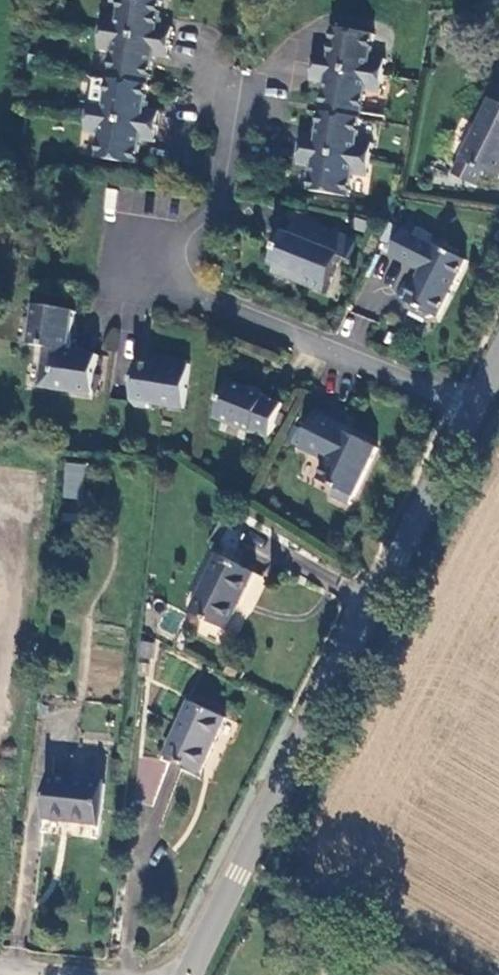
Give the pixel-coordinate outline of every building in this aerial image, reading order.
[(168,7),(128,2),(125,22),(110,18),(105,55),(118,58),(114,84),(155,90),(160,61),(174,63),(179,33),(164,31),(168,7)] [(376,42),(338,39),(336,60),(322,59),(317,89),(329,91),(324,118),(365,124),(370,99),(384,103),(389,68),(373,66),(376,42)] [(155,90),(114,84),(114,102),(99,100),(92,138),(106,141),(103,161),(143,168),(147,145),(161,149),(165,116),(151,115),(155,90)] [(465,165),(498,184),(498,107),(498,106),(465,165)] [(365,124),(324,118),(322,143),(307,142),(304,171),(315,172),(313,196),(351,203),(355,180),(369,183),(373,149),(360,148),(365,124)] [(289,239),(277,268),(283,271),(280,278),(330,298),(345,262),(353,265),(360,248),(302,225),(294,241),(289,239)] [(418,242),(407,236),(392,261),(423,277),(408,308),(414,310),(414,316),(431,324),(437,320),(440,323),(468,267),(448,257),(451,250),(422,235),(418,242)] [(77,308),(34,303),(28,346),(56,351),(72,351),(77,308)] [(97,397),(101,355),(56,351),(52,392),(97,397)] [(169,369),(140,364),(134,401),(138,408),(150,410),(155,406),(187,410),(194,368),(170,364),(169,369)] [(236,382),(220,422),(272,443),(288,403),(236,382)] [(345,428),(319,416),(303,452),(328,464),(320,482),(337,490),(333,500),(350,508),(379,451),(342,435),(345,428)] [(64,461),(61,497),(80,499),(84,463),(64,461)] [(222,554),(191,610),(229,630),(240,605),(253,612),(270,577),(222,554)] [(198,708),(174,763),(211,779),(235,725),(198,708)] [(110,794),(56,788),(51,827),(105,834),(110,794)]
